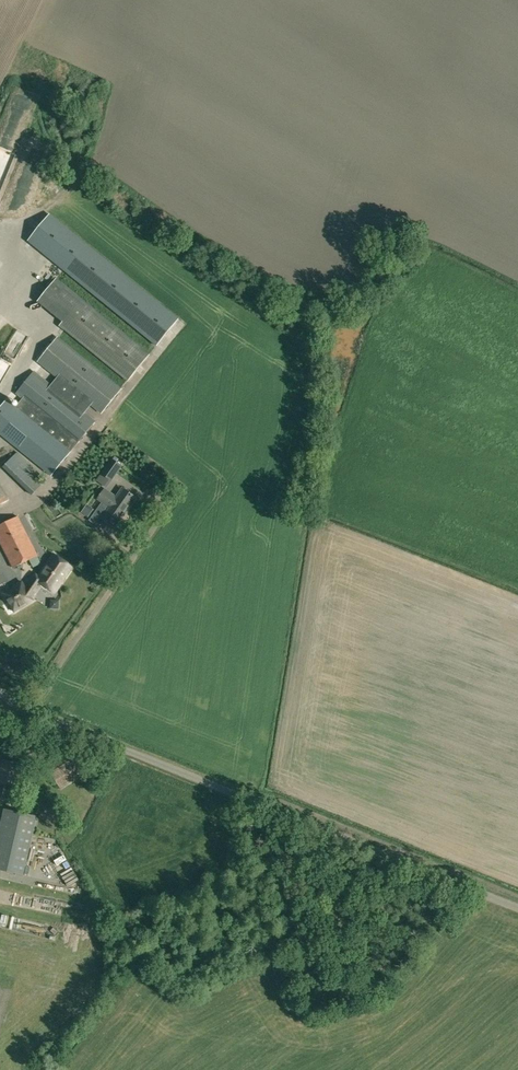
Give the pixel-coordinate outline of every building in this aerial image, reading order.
[(29,241),(45,254),(156,345),(178,319),(58,221),(50,215),(29,241)] [(149,355),(81,299),(60,325),(128,381),(149,355)] [(29,337),(23,356),(30,359),(37,340),(29,337)] [(121,389),(58,337),(38,361),(102,413),(121,389)] [(69,450),(75,442),(77,443),(96,420),(35,371),(16,394),(22,400),(16,407),(7,400),(0,408),(0,434),(10,442),(15,446),(51,475),(70,452),(69,450)] [(18,452),(5,465),(34,493),(46,479),(18,452)] [(121,466),(112,459),(102,474),(111,480),(121,466)] [(9,500),(0,486),(0,505),(9,500)] [(121,520),(136,498),(123,488),(116,497),(105,489),(98,499),(110,507),(107,511),(121,520)] [(38,555),(18,516),(0,526),(0,542),(13,568),(38,555)] [(44,580),(41,584),(53,592),(61,580),(62,581),(73,566),(54,554),(39,576),(44,580)] [(44,580),(39,576),(36,574),(26,588),(22,581),(3,593),(14,612),(33,600),(32,598),(41,584),(44,580)] [(85,774),(75,756),(49,771),(61,789),(85,774)] [(5,784),(3,795),(11,797),(14,786),(16,786),(19,772),(21,773),(24,762),(13,760),(12,762),(4,760),(1,771),(0,770),(0,782),(5,784)] [(4,809),(0,828),(0,871),(23,876),(36,816),(4,809)]
